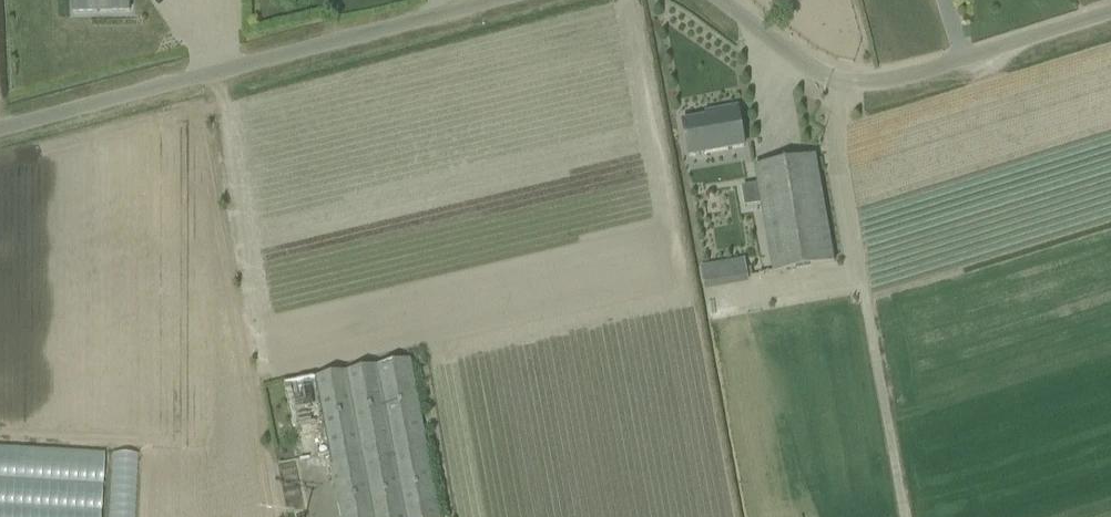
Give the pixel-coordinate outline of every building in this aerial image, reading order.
[(129,0),(73,0),(73,14),(129,13),(129,0)] [(645,14),(662,13),(661,0),(646,0),(645,0),(645,14)] [(718,117),(682,124),(689,159),(744,149),(737,109),(717,112),(718,117)] [(834,266),(819,181),(815,159),(754,170),(757,187),(742,190),(745,209),(760,206),(773,276),(834,266)] [(699,268),(704,293),(748,285),(744,260),(699,268)] [(409,360),(313,379),(340,516),(439,516),(409,360)]
